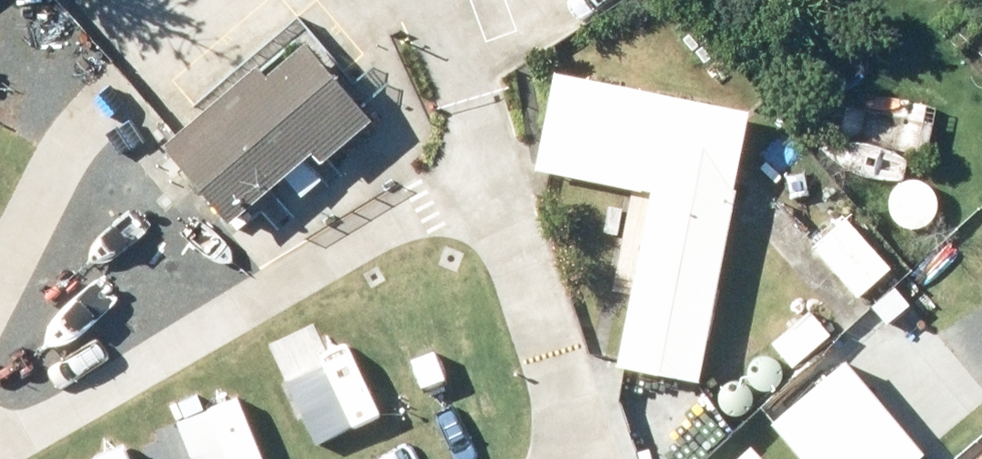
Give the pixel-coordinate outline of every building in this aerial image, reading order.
[(979,14),(981,11),(981,0),(967,0),(979,14)] [(261,70),(252,61),(159,139),(224,217),(306,149),(315,160),(366,117),(300,38),(261,70)] [(526,169),(643,192),(609,366),(690,382),(744,110),(546,71),(526,169)] [(841,217),(807,248),(854,299),(888,268),(841,217)] [(767,339),(789,365),(827,332),(805,306),(767,339)] [(761,339),(704,384),(734,422),(790,377),(761,339)] [(366,346),(304,358),(315,413),(377,401),(366,346)] [(776,417),(811,458),(918,458),(933,447),(853,352),(776,417)] [(246,395),(185,409),(197,458),(261,458),(246,395)] [(758,434),(730,458),(780,458),(758,434)] [(63,456),(64,458),(136,458),(128,435),(63,456)] [(381,448),(343,458),(385,458),(381,448)]
